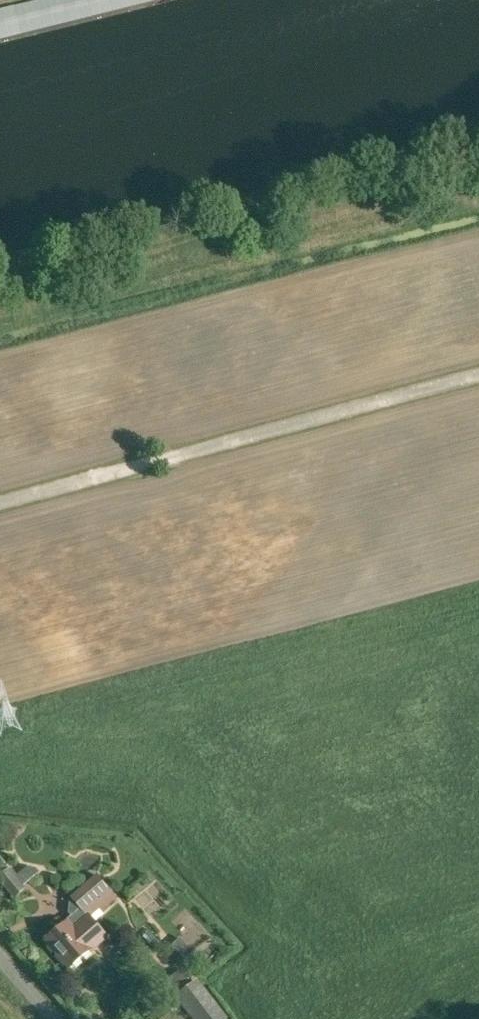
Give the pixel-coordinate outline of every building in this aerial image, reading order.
[(13,899),(25,888),(8,866),(0,874),(0,884),(13,899)] [(46,941),(69,968),(106,937),(92,919),(113,902),(116,899),(97,874),(88,882),(70,898),(82,913),(83,911),(87,915),(72,928),(68,922),(46,941)] [(199,1018),(215,1018),(222,1013),(197,982),(180,995),(199,1018)]
